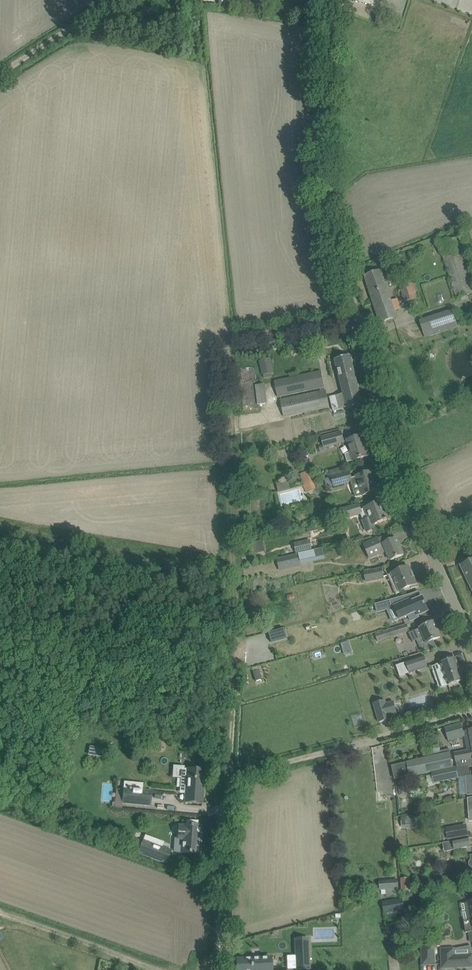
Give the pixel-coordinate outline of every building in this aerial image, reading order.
[(376,14),(375,22),(386,24),(388,15),(376,14)] [(471,293),(471,290),(455,237),(439,243),(457,298),(471,293)] [(380,323),(390,320),(396,318),(381,271),(365,276),(380,323)] [(399,284),(405,302),(417,298),(415,293),(418,292),(415,282),(412,283),(411,280),(399,284)] [(458,327),(452,310),(429,318),(434,334),(458,327)] [(362,404),(350,355),(335,359),(343,393),(329,397),(333,411),(347,407),(347,408),(362,404)] [(271,373),(273,373),(270,358),(259,360),(263,375),(264,378),(271,376),(271,373)] [(254,367),(242,367),(242,393),(254,393),(254,367)] [(278,397),(315,389),(325,387),(321,371),(274,381),(278,397)] [(258,404),(267,403),(265,385),(256,386),(258,404)] [(284,417),(319,409),(329,407),(325,390),(280,400),(284,417)] [(326,450),(325,447),(344,442),(341,432),(322,437),(324,446),(319,447),(320,452),(326,450)] [(361,437),(363,436),(347,440),(349,445),(343,447),(345,453),(344,454),(347,462),(353,460),(369,456),(366,448),(365,448),(361,437)] [(303,484),(314,481),(311,471),(300,474),(303,484)] [(349,472),(332,477),(334,485),(351,481),(353,487),(358,485),(361,496),(369,493),(379,490),(373,471),(364,474),(351,478),(349,472)] [(306,492),(316,489),(314,481),(303,484),(306,492)] [(381,503),(383,502),(361,510),(359,504),(340,509),(343,519),(357,515),(358,518),(367,515),(368,518),(362,521),(366,532),(376,529),(374,524),(384,521),(389,519),(385,508),(384,509),(381,503)] [(309,540),(295,543),(297,553),(299,553),(316,549),(314,541),(319,540),(318,533),(308,535),(309,540)] [(390,560),(394,558),(403,555),(396,538),(381,545),(378,538),(364,544),(370,558),(386,551),(390,560)] [(254,552),(265,550),(264,543),(253,544),(254,552)] [(323,549),(297,555),(299,565),(325,560),(323,549)] [(279,569),(299,565),(297,555),(277,559),(279,569)] [(460,565),(471,591),(471,559),(460,565)] [(399,570),(388,575),(393,588),(396,586),(399,592),(411,587),(411,588),(419,586),(418,586),(414,577),(413,577),(411,573),(413,572),(411,572),(408,566),(399,570)] [(384,578),(382,568),(364,572),(366,581),(384,578)] [(409,595),(375,604),(378,612),(388,609),(387,606),(392,604),(400,620),(408,616),(411,621),(419,617),(418,615),(428,610),(422,597),(412,602),(409,595)] [(426,643),(431,641),(440,637),(433,622),(410,632),(413,639),(422,635),(426,643)] [(362,627),(363,633),(375,630),(373,624),(362,627)] [(375,634),(378,641),(409,631),(406,624),(396,627),(384,631),(375,634)] [(410,673),(421,670),(417,658),(406,662),(406,663),(397,666),(400,676),(409,673),(410,673)] [(448,686),(463,680),(456,658),(441,663),(436,665),(438,670),(433,672),(436,680),(445,677),(448,686)] [(386,704),(385,700),(373,703),(379,723),(390,719),(389,715),(397,713),(393,702),(386,704)] [(444,728),(448,741),(467,735),(470,749),(455,753),(457,763),(458,771),(469,769),(469,767),(471,766),(471,761),(471,759),(471,729),(467,730),(463,730),(461,723),(444,728)] [(89,747),(88,755),(102,756),(103,748),(89,747)] [(450,753),(392,766),(394,778),(453,766),(450,753)] [(203,770),(203,767),(195,766),(195,769),(184,769),(184,778),(181,778),(180,788),(183,788),(182,794),(185,794),(184,802),(202,803),(205,770),(203,770)] [(455,767),(432,772),(434,782),(457,777),(455,767)] [(102,783),(102,801),(110,801),(111,783),(102,783)] [(408,794),(407,786),(398,787),(399,795),(408,794)] [(131,789),(129,789),(124,789),(122,803),(151,805),(152,791),(142,791),(131,789)] [(385,801),(384,790),(376,791),(377,801),(385,801)] [(413,815),(401,816),(402,828),(414,827),(413,815)] [(198,826),(198,821),(186,820),(186,825),(183,825),(183,826),(179,826),(177,826),(176,839),(178,839),(182,839),(181,853),(183,853),(183,856),(197,857),(197,854),(199,854),(201,826),(198,826)] [(456,826),(445,828),(447,840),(458,838),(456,826)] [(471,847),(471,845),(470,838),(453,840),(443,842),(444,852),(471,847)] [(171,851),(162,848),(143,841),(138,853),(166,864),(171,851)] [(411,890),(410,878),(400,879),(402,891),(411,890)] [(396,879),(380,880),(380,890),(386,890),(387,897),(399,895),(398,879),(396,879)] [(388,901),(388,902),(383,903),(385,915),(402,911),(400,898),(388,901)] [(434,944),(422,945),(422,965),(435,964),(434,944)] [(471,946),(454,948),(454,947),(441,948),(442,968),(471,967),(471,952),(471,946)] [(308,948),(295,948),(296,969),(309,969),(308,948)] [(237,959),(237,969),(271,969),(271,957),(237,959)]
